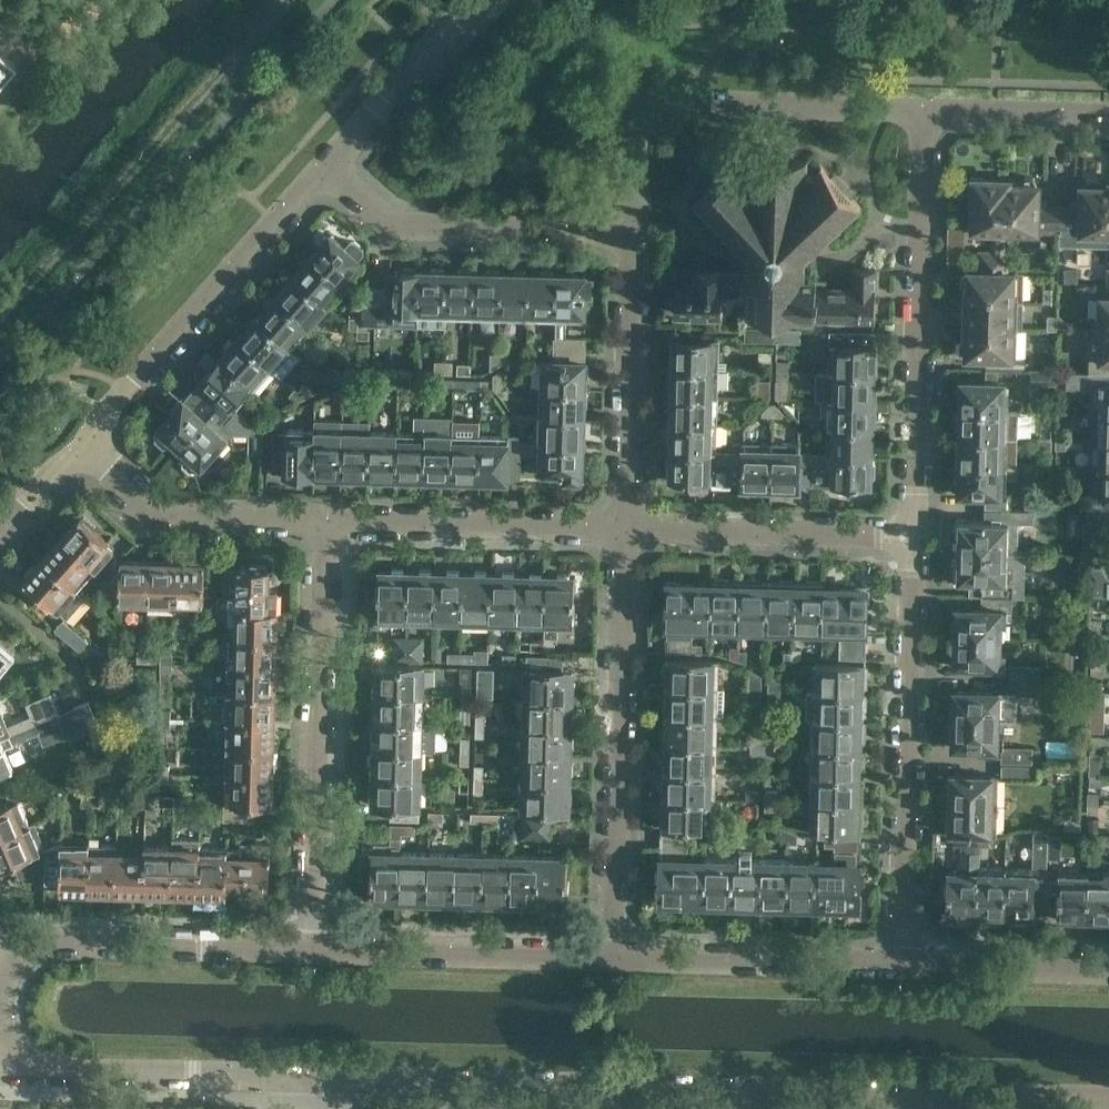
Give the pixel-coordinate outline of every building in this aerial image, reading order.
[(0,51),(0,73),(11,61),(0,51)] [(744,327),(744,328),(772,329),(800,330),(830,330),(839,331),(839,317),(875,318),(876,290),(875,290),(876,269),(855,268),(855,289),(816,288),(816,279),(813,279),(813,281),(802,281),(802,269),(807,269),(807,268),(808,268),(813,257),(812,257),(812,256),(809,252),(824,238),(827,242),(829,240),(826,237),(841,223),(844,226),(845,224),(842,221),(857,207),(860,210),(862,209),(851,197),(856,193),(835,171),(831,176),(820,164),(818,166),(820,169),(814,175),(805,171),(805,162),(809,162),(809,160),(794,160),(794,153),(764,152),(764,159),(748,158),(748,161),(753,161),(752,170),(742,173),(737,167),(740,164),(738,162),(727,173),(722,168),(701,189),(705,194),(694,204),(695,206),(698,203),(713,219),(710,222),(711,223),(714,220),(728,234),(725,237),(726,239),(730,236),(744,251),(740,254),(741,255),(740,255),(745,266),(746,267),(750,267),(750,280),(745,280),(745,282),(750,282),(749,313),(744,312),(744,315),(746,315),(745,327),(744,327)] [(1059,234),(1060,206),(1046,206),(1046,200),(1038,200),(1039,184),(1036,184),(1034,178),(1025,177),(1022,184),(1010,184),(1010,179),(1008,179),(1007,232),(1059,234)] [(1006,251),(1007,232),(1008,179),(971,178),(970,206),(973,206),(972,232),(981,232),(980,269),(1010,270),(1010,251),(1006,251)] [(1099,186),(1096,179),(1087,179),(1084,186),(1082,186),(1081,201),(1074,201),(1074,206),(1060,206),(1059,234),(1059,245),(1108,246),(1108,186),(1099,186)] [(319,248),(310,257),(344,287),(364,264),(358,259),(363,253),(363,249),(355,241),(350,241),(345,247),(331,235),(329,237),(325,236),(318,244),(319,248)] [(344,287),(310,257),(306,257),(300,265),(301,268),(292,278),(325,308),(344,287)] [(723,272),(710,271),(710,261),(695,261),(695,270),(697,271),(697,277),(676,276),(676,296),(672,298),(672,308),(675,310),(675,313),(706,314),(708,316),(715,316),(718,314),(722,314),(723,295),(734,295),(735,280),(723,279),(723,272)] [(416,316),(417,272),(415,268),(404,268),(402,271),(390,271),(390,288),(387,288),(387,290),(378,290),(377,301),(376,327),(389,327),(389,316),(416,316)] [(443,317),(444,273),(442,269),(432,269),(430,272),(417,272),(416,316),(443,317)] [(1010,273),(1010,270),(980,269),(980,272),(969,271),(969,274),(962,276),(962,285),(968,288),(968,299),(1013,300),(1014,273),(1010,273)] [(1064,269),(1064,282),(1078,282),(1078,269),(1064,269)] [(471,318),(472,273),(470,270),(459,270),(457,273),(444,273),(443,317),(471,318)] [(498,319),(500,274),(498,271),(487,270),(485,274),(472,273),(471,318),(498,319)] [(526,319),(527,275),(525,271),(515,271),(512,274),(500,274),(498,319),(526,319)] [(554,320),(555,275),(553,272),(542,272),(540,275),(527,275),(526,319),(554,320)] [(585,276),(555,275),(554,320),(553,338),(565,338),(565,320),(584,321),(585,292),(591,293),(591,278),(585,278),(585,276)] [(325,308),(292,278),(288,277),(281,285),(282,289),(274,299),(307,328),(325,308)] [(1096,329),(1108,329),(1108,283),(1105,283),(1104,308),(1097,307),(1096,329)] [(377,301),(378,290),(378,288),(376,288),(376,300),(372,300),(372,302),(364,302),(363,327),(376,327),(377,301)] [(1052,303),(1053,289),(1043,289),(1042,303),(1052,303)] [(307,328),(274,299),(270,298),(263,306),(264,310),(255,319),(289,349),(307,328)] [(1012,329),(1013,300),(968,299),(968,303),(963,305),(963,313),(968,315),(967,328),(1012,329)] [(1056,316),(1047,316),(1046,331),(1056,331),(1056,316)] [(348,317),(348,324),(347,330),(356,330),(358,330),(358,318),(348,317)] [(289,349),(255,319),(251,319),(245,327),(246,331),(238,340),(271,369),(289,349)] [(771,343),(772,329),(744,328),(744,342),(771,343)] [(1011,357),(1012,329),(967,328),(967,339),(960,342),(960,351),(967,354),(966,356),(987,357),(986,370),(1009,371),(1024,371),(1025,362),(1020,357),(1011,357)] [(800,330),(772,329),(771,343),(800,343),(800,330)] [(1096,329),(1096,344),(1103,344),(1102,359),(1082,359),(1080,360),(1080,372),(1088,373),(1108,373),(1108,329),(1096,329)] [(369,330),(358,330),(356,330),(356,339),(369,340),(369,330)] [(839,331),(830,330),(829,374),(873,376),(873,366),(877,363),(877,350),(874,348),(874,332),(839,331)] [(550,338),(550,349),(585,350),(586,339),(565,338),(553,338),(550,338)] [(674,359),(674,367),(718,369),(719,341),(676,340),(676,338),(675,338),(674,341),(671,343),(671,356),(674,359)] [(271,369),(238,340),(237,340),(233,340),(226,347),(227,351),(219,361),(252,390),(271,369)] [(585,365),(585,350),(550,349),(549,362),(540,362),(540,389),(584,390),(585,379),(588,377),(588,367),(585,365)] [(508,352),(498,352),(498,354),(497,367),(508,361),(508,352)] [(771,362),(771,352),(758,352),(758,361),(771,362)] [(497,367),(498,354),(489,354),(489,371),(497,367)] [(386,360),(376,359),(375,372),(385,372),(386,360)] [(252,390),(219,361),(215,360),(208,368),(209,372),(201,381),(222,399),(234,410),(252,390)] [(444,374),(445,361),(434,361),(433,374),(444,374)] [(775,361),(775,371),(788,371),(788,362),(775,361)] [(717,397),(718,369),(674,367),(674,369),(670,371),(670,384),(673,386),(673,395),(717,397)] [(502,388),(502,370),(492,375),(492,387),(493,388),(502,388)] [(1009,394),(1009,371),(986,370),(986,382),(962,382),(962,384),(959,387),(959,395),(961,399),(961,410),(1007,411),(1007,394),(1009,394)] [(1055,385),(1055,372),(1031,371),(1031,384),(1055,385)] [(1088,373),(1080,372),(1079,372),(1079,373),(1068,373),(1068,387),(1092,387),(1092,412),(1108,412),(1108,373),(1088,373)] [(331,388),(341,382),(331,373),(323,381),(331,388)] [(876,378),(873,376),(829,374),(828,400),(873,402),(873,393),(876,391),(876,378)] [(387,387),(400,387),(400,378),(388,378),(387,387)] [(412,379),(400,378),(400,387),(412,387),(412,379)] [(454,389),(455,379),(441,379),(440,388),(454,389)] [(465,379),(455,379),(454,389),(465,389),(465,379)] [(479,395),(481,395),(487,395),(488,381),(480,380),(479,395)] [(175,453),(215,408),(222,399),(201,381),(182,402),(180,400),(171,410),(174,412),(154,434),(156,435),(156,439),(164,446),(167,445),(175,453)] [(757,381),(757,390),(769,390),(770,381),(769,381),(757,381)] [(775,381),(775,390),(787,390),(787,381),(775,381)] [(294,389),(294,390),(305,399),(314,395),(303,385),(297,391),(294,389)] [(343,399),(344,388),(333,392),(333,399),(343,399)] [(502,388),(493,388),(501,398),(507,398),(508,388),(502,388)] [(584,392),(584,390),(540,389),(539,417),(583,418),(584,407),(587,405),(587,394),(584,392)] [(305,399),(294,390),(288,397),(296,403),(305,399)] [(769,399),(769,390),(757,390),(756,399),(769,399)] [(787,399),(787,390),(775,390),(775,399),(787,399)] [(717,425),(717,397),(673,395),(673,396),(670,399),(669,411),(673,414),(672,423),(717,425)] [(222,399),(215,408),(175,453),(184,460),(183,464),(191,471),(195,470),(199,474),(233,436),(249,436),(255,430),(234,410),(222,399)] [(872,403),(873,402),(828,400),(827,429),(872,430),(872,421),(875,418),(876,406),(872,403)] [(772,417),(772,404),(770,404),(762,412),(761,417),(772,417)] [(774,404),(772,404),(772,417),(783,417),(782,413),(774,404)] [(1006,439),(1007,411),(961,410),(961,412),(958,415),(958,423),(961,426),(960,438),(1006,439)] [(1092,412),(1090,440),(1108,440),(1108,412),(1092,412)] [(583,420),(583,418),(539,417),(539,445),(583,446),(583,435),(586,433),(587,422),(583,420)] [(716,451),(717,425),(672,423),(672,424),(669,426),(669,439),(672,442),(672,450),(716,451)] [(872,431),(872,430),(827,429),(826,454),(871,455),(871,448),(875,446),(875,433),(872,431)] [(262,455),(262,430),(255,430),(249,436),(249,454),(262,455)] [(313,476),(314,431),(286,430),(286,435),(277,435),(277,447),(274,447),(273,472),(285,473),(285,475),(288,475),(290,478),(300,479),(303,475),(313,476)] [(1040,430),(1040,440),(1051,440),(1052,430),(1040,430)] [(1056,430),(1055,440),(1067,440),(1067,430),(1056,430)] [(341,476),(342,432),(314,431),(313,476),(315,476),(317,479),(328,479),(330,476),(341,476)] [(369,477),(370,432),(342,432),(341,476),(343,477),(345,480),(356,480),(358,477),(369,477)] [(396,478),(398,433),(370,432),(369,477),(371,477),(373,481),(383,481),(385,478),(396,478)] [(424,479),(425,434),(398,433),(396,478),(398,478),(400,481),(411,482),(413,478),(424,479)] [(452,479),(453,434),(425,434),(424,479),(426,479),(428,482),(439,482),(441,479),(452,479)] [(480,480),(481,435),(453,434),(452,479),(454,479),(456,483),(466,483),(468,480),(480,480)] [(507,475),(508,456),(508,454),(508,444),(508,436),(481,435),(480,480),(490,480),(492,484),(503,484),(505,481),(508,481),(508,478),(507,475)] [(521,436),(508,436),(508,444),(521,444),(521,436)] [(1005,467),(1006,439),(960,438),(960,449),(957,452),(957,460),(960,463),(960,466),(1005,467)] [(1051,450),(1051,440),(1040,440),(1040,449),(1051,450)] [(1067,450),(1067,440),(1055,440),(1055,449),(1067,450)] [(1090,440),(1090,452),(1099,452),(1099,469),(1108,469),(1108,440),(1090,440)] [(742,452),(743,444),(743,443),(734,443),(733,452),(742,452)] [(539,445),(521,444),(508,444),(508,454),(520,454),(538,455),(538,473),(566,473),(566,480),(580,480),(580,474),(582,474),(583,446),(539,445)] [(770,488),(772,445),(743,444),(742,452),(742,485),(742,487),(744,487),(746,491),(758,491),(761,488),(770,488)] [(799,454),(799,446),(772,445),(770,488),(780,488),(782,492),(794,492),(797,489),(799,489),(799,486),(810,487),(811,475),(811,461),(799,461),(799,454)] [(732,452),(716,451),(672,450),(671,456),(668,459),(668,471),(671,474),(671,479),(689,480),(689,483),(702,484),(702,480),(712,480),(712,484),(742,485),(742,452),(733,452),(732,452)] [(520,479),(520,454),(508,454),(508,456),(507,475),(508,478),(520,479)] [(871,463),(871,455),(826,454),(826,455),(811,454),(811,461),(811,475),(810,487),(827,487),(827,486),(839,486),(839,487),(863,488),(863,485),(870,485),(870,481),(874,478),(874,466),(871,463)] [(1005,494),(1005,467),(960,466),(959,477),(956,480),(956,488),(959,491),(959,494),(987,494),(987,508),(1009,508),(1009,494),(1005,494)] [(1099,469),(1098,497),(1079,496),(1079,509),(1093,510),(1108,510),(1108,469),(1099,469)] [(874,488),(874,499),(884,499),(884,488),(874,488)] [(1050,508),(1050,495),(1026,495),(1026,508),(1034,508),(1050,508)] [(961,540),(960,552),(1007,553),(1016,554),(1017,523),(1034,523),(1049,524),(1049,511),(1025,511),(985,509),(984,521),(983,521),(983,522),(967,521),(967,520),(957,519),(956,536),(958,536),(958,540),(961,540)] [(1083,544),(1083,553),(1083,555),(1094,554),(1095,527),(1108,528),(1108,514),(1086,514),(1086,525),(1083,525),(1083,544)] [(80,518),(61,539),(96,569),(114,548),(93,529),(95,527),(84,518),(82,520),(80,518)] [(96,569),(61,539),(43,560),(78,591),(96,569)] [(1007,583),(1007,553),(960,552),(960,563),(957,563),(957,567),(955,567),(955,583),(965,584),(965,582),(981,582),(981,583),(982,583),(982,597),(1012,597),(1012,583),(1007,583)] [(43,560),(24,581),(27,584),(25,586),(36,595),(38,593),(67,619),(86,598),(78,591),(43,560)] [(147,609),(149,562),(121,561),(120,573),(120,591),(119,606),(119,608),(147,609)] [(176,610),(177,563),(149,562),(147,609),(176,610)] [(205,563),(177,563),(176,610),(202,611),(202,603),(203,596),(204,596),(204,581),(207,581),(207,567),(205,567),(205,563)] [(226,596),(217,596),(217,610),(230,610),(230,609),(276,610),(277,591),(268,591),(269,569),(266,569),(266,566),(252,565),(252,568),(239,568),(239,569),(227,569),(226,596)] [(1089,594),(1108,595),(1108,578),(1101,567),(1089,567),(1089,594)] [(406,618),(407,572),(404,572),(404,570),(392,569),(392,572),(380,572),(379,586),(377,586),(376,596),(379,596),(378,617),(406,618)] [(434,619),(435,573),(431,573),(431,570),(420,570),(420,573),(407,572),(406,618),(434,619)] [(462,620),(463,574),(459,574),(459,571),(447,571),(447,574),(435,573),(434,619),(462,620)] [(490,620),(491,575),(486,575),(486,572),(475,572),(475,574),(463,574),(462,620),(490,620)] [(517,621),(519,575),(514,575),(514,573),(503,572),(503,575),(491,575),(490,620),(517,621)] [(117,573),(109,582),(120,591),(120,573),(117,573)] [(545,622),(546,576),(542,576),(542,573),(530,573),(530,576),(519,575),(517,621),(545,622)] [(558,577),(546,576),(545,622),(573,623),(574,588),(577,588),(577,580),(574,580),(574,577),(569,577),(569,574),(558,574),(558,577)] [(738,634),(740,581),(728,581),(728,579),(715,579),(715,581),(712,581),(711,590),(710,628),(710,634),(738,634)] [(766,635),(768,582),(756,582),(756,580),(742,580),(742,582),(740,581),(738,634),(766,635)] [(794,636),(796,583),(793,583),(793,581),(779,581),(779,583),(768,582),(766,635),(794,636)] [(106,595),(119,606),(120,591),(109,582),(108,584),(112,587),(106,595)] [(710,628),(711,590),(695,589),(695,585),(679,585),(679,583),(666,582),(665,596),(667,596),(666,637),(692,638),(692,628),(710,628)] [(822,630),(823,593),(824,584),(821,584),(821,582),(807,582),(807,583),(796,583),(794,636),(819,637),(819,630),(822,630)] [(840,593),(823,593),(822,630),(840,631),(839,643),(866,644),(866,629),(861,629),(861,619),(867,619),(867,601),(869,601),(869,588),(856,588),(856,589),(840,589),(840,593)] [(212,608),(213,596),(204,596),(203,596),(202,603),(211,604),(211,608),(212,608)] [(1007,624),(1007,610),(1012,610),(1012,597),(982,597),(982,609),(956,609),(956,621),(952,621),(952,637),(1000,638),(1001,624),(1007,624)] [(211,604),(202,603),(202,611),(202,613),(212,614),(212,610),(212,608),(211,608),(211,604)] [(276,638),(276,610),(230,609),(230,610),(229,637),(276,638)] [(79,652),(80,652),(88,642),(62,620),(53,630),(79,652)] [(1077,639),(1088,639),(1088,626),(1077,625),(1077,639)] [(172,627),(171,637),(185,637),(185,627),(172,627)] [(275,666),(276,638),(229,637),(229,665),(275,666)] [(555,638),(543,637),(543,642),(542,651),(554,651),(555,638)] [(692,653),(692,644),(692,638),(666,637),(666,654),(667,654),(667,653),(692,653)] [(1000,653),(1000,638),(952,637),(952,653),(955,653),(955,665),(1005,667),(1006,653),(1000,653)] [(409,647),(409,638),(386,638),(386,646),(409,647)] [(423,639),(409,638),(409,647),(423,647),(423,639)] [(542,651),(543,642),(530,641),(529,651),(542,651)] [(865,660),(866,644),(839,643),(839,649),(839,657),(865,658),(864,660),(865,660)] [(701,645),(692,644),(692,653),(701,654),(701,645)] [(422,661),(423,647),(409,647),(386,646),(386,660),(422,661)] [(738,662),(739,651),(734,650),(734,648),(728,647),(729,658),(738,662)] [(793,661),(794,649),(792,649),(792,651),(783,652),(782,665),(793,661)] [(839,657),(839,649),(830,649),(830,657),(839,657)] [(146,663),(146,651),(136,650),(136,663),(146,663)] [(154,664),(154,651),(146,651),(146,663),(154,664)] [(460,663),(460,653),(446,652),(446,662),(460,663)] [(474,653),(460,653),(460,663),(474,663),(474,653)] [(1105,663),(1105,654),(1092,653),(1092,663),(1105,663)] [(501,663),(516,664),(516,655),(502,654),(501,663)] [(572,683),(572,681),(572,671),(553,670),(554,657),(527,656),(526,697),(571,698),(571,694),(574,694),(574,683),(572,683)] [(665,676),(665,687),(714,688),(715,661),(666,659),(666,662),(664,662),(663,676),(665,676)] [(172,672),(172,662),(159,662),(159,691),(168,691),(168,681),(172,672)] [(811,664),(810,691),(865,692),(865,681),(867,681),(867,668),(865,668),(865,665),(816,663),(816,664),(811,664)] [(1105,674),(1105,663),(1092,663),(1091,674),(1105,674)] [(274,694),(275,666),(229,665),(228,692),(274,694)] [(376,682),(376,693),(422,695),(422,667),(377,665),(377,670),(374,670),(374,682),(376,682)] [(1011,666),(1010,679),(1039,679),(1040,667),(1011,666)] [(461,667),(461,668),(460,695),(471,695),(471,667),(461,667)] [(1039,694),(1039,679),(1010,679),(1010,692),(954,691),(954,703),(950,703),(950,719),(998,720),(1015,721),(1016,694),(1039,694)] [(761,690),(761,680),(747,680),(747,690),(761,690)] [(780,681),(768,680),(767,691),(780,691),(780,681)] [(1092,680),(1092,689),(1101,690),(1102,680),(1092,680)] [(485,683),(476,683),(476,697),(485,697),(485,683)] [(713,716),(714,688),(665,687),(665,690),(663,690),(663,703),(664,703),(664,715),(713,716)] [(761,701),(761,690),(747,690),(747,701),(761,701)] [(1091,690),(1090,731),(1104,732),(1105,691),(1091,690)] [(780,701),(780,691),(767,691),(767,700),(780,701)] [(865,695),(865,692),(810,691),(810,719),(864,720),(864,708),(866,708),(866,695),(865,695)] [(273,721),(274,694),(228,692),(227,720),(273,721)] [(421,722),(422,695),(376,693),(376,698),(373,698),(373,709),(376,710),(375,721),(421,722)] [(59,714),(50,694),(25,704),(30,715),(0,729),(0,739),(59,714)] [(470,709),(471,695),(460,695),(460,709),(470,709)] [(571,711),(571,698),(526,697),(525,725),(571,726),(571,722),(573,722),(574,711),(571,711)] [(170,710),(157,710),(157,718),(169,718),(170,710)] [(485,711),(475,710),(475,723),(484,724),(485,711)] [(59,714),(0,739),(0,775),(13,769),(4,748),(37,734),(42,745),(68,735),(82,728),(76,715),(62,721),(59,714)] [(712,744),(713,716),(664,715),(664,718),(662,718),(662,731),(664,731),(663,743),(712,744)] [(169,728),(169,718),(157,718),(157,728),(169,728)] [(864,723),(864,720),(810,719),(809,747),(863,748),(863,736),(865,736),(866,723),(864,723)] [(998,732),(998,720),(950,719),(950,735),(953,735),(953,747),(1003,749),(1003,761),(1012,761),(1040,762),(1040,747),(1003,746),(1003,732),(998,732)] [(272,749),(273,721),(227,720),(227,721),(216,721),(216,731),(226,731),(226,748),(272,749)] [(420,750),(421,722),(375,721),(375,726),(373,726),(372,737),(375,737),(375,749),(420,750)] [(484,738),(484,724),(475,723),(474,738),(484,738)] [(570,738),(571,726),(525,725),(524,753),(570,754),(570,750),(573,750),(573,738),(570,738)] [(763,747),(763,735),(751,735),(750,746),(763,747)] [(775,736),(763,735),(763,747),(775,747),(775,736)] [(469,751),(470,738),(460,738),(459,751),(469,751)] [(712,772),(712,744),(663,743),(663,755),(661,755),(661,768),(663,768),(663,770),(712,772)] [(763,756),(763,747),(750,746),(750,756),(763,756)] [(115,747),(114,781),(132,781),(133,747),(115,747)] [(775,757),(775,747),(763,747),(763,756),(775,757)] [(863,760),(863,748),(809,747),(808,775),(862,776),(862,774),(864,774),(865,760),(863,760)] [(272,777),(272,749),(226,748),(225,775),(272,777)] [(420,778),(420,750),(375,749),(375,753),(372,753),(372,765),(374,765),(374,777),(420,778)] [(469,765),(469,751),(459,751),(459,764),(469,765)] [(1088,776),(1099,776),(1099,753),(1089,752),(1088,776)] [(570,766),(570,754),(524,753),(524,781),(569,782),(569,777),(572,777),(572,766),(570,766)] [(483,766),(474,765),(473,778),(483,779),(483,766)] [(1037,768),(1001,767),(1001,779),(1037,780),(1037,768)] [(711,800),(712,772),(663,770),(662,782),(660,782),(660,796),(662,796),(662,798),(711,800)] [(168,784),(168,773),(156,773),(155,783),(168,784)] [(951,795),(951,804),(995,805),(996,777),(973,776),(973,775),(971,775),(971,776),(953,775),(953,774),(952,774),(952,777),(948,777),(948,790),(951,795)] [(271,805),(272,777),(225,775),(224,819),(253,820),(253,807),(267,807),(267,805),(271,805)] [(862,788),(862,776),(808,775),(807,803),(862,804),(862,801),(864,801),(864,788),(862,788)] [(1089,776),(1089,787),(1094,787),(1102,787),(1102,776),(1089,776)] [(419,805),(420,778),(374,777),(374,781),(371,781),(371,792),(373,792),(373,805),(392,805),(391,819),(419,820),(419,805)] [(459,792),(468,792),(468,778),(459,778),(459,792)] [(483,793),(483,779),(473,778),(473,792),(483,793)] [(569,794),(569,782),(524,781),(523,809),(568,810),(569,805),(571,805),(572,794),(569,794)] [(29,826),(18,799),(23,798),(19,787),(6,787),(0,789),(0,838),(29,826)] [(746,790),(745,800),(758,801),(758,790),(746,790)] [(777,790),(765,790),(765,801),(777,801),(777,790)] [(1087,792),(1087,802),(1098,803),(1098,793),(1087,792)] [(99,806),(99,794),(90,794),(89,806),(99,806)] [(144,808),(144,795),(135,795),(135,808),(144,808)] [(154,796),(144,795),(144,808),(154,808),(154,796)] [(710,828),(711,800),(662,798),(662,810),(660,810),(659,823),(661,823),(661,826),(710,828)] [(758,809),(758,801),(745,800),(745,809),(758,809)] [(777,811),(777,801),(765,801),(765,810),(777,811)] [(1098,814),(1098,803),(1087,802),(1086,814),(1098,814)] [(861,815),(862,804),(807,803),(806,831),(861,832),(861,829),(863,829),(863,815),(861,815)] [(994,833),(995,805),(951,804),(951,813),(950,813),(947,818),(947,830),(950,830),(950,831),(950,833),(953,833),(953,832),(954,832),(980,832),(989,833),(994,833)] [(200,819),(200,807),(191,807),(191,819),(200,819)] [(209,820),(209,808),(200,807),(200,819),(209,820)] [(442,821),(442,812),(428,812),(428,821),(442,821)] [(485,822),(485,813),(470,813),(470,822),(485,822)] [(497,822),(497,813),(485,813),(485,822),(497,822)] [(523,814),(522,828),(537,828),(549,829),(549,815),(523,814)] [(1065,819),(1065,828),(1078,828),(1078,819),(1065,819)] [(1098,819),(1087,819),(1087,830),(1098,830),(1098,819)] [(399,899),(400,853),(400,838),(402,838),(402,825),(391,824),(391,844),(375,844),(374,853),(361,852),(360,883),(371,883),(371,888),(369,888),(368,895),(371,896),(371,898),(376,899),(376,901),(387,901),(387,899),(399,899)] [(241,825),(233,825),(227,825),(227,833),(241,834),(241,825)] [(418,825),(402,825),(402,838),(418,838),(418,825)] [(46,848),(39,851),(29,826),(0,838),(0,869),(2,868),(3,870),(16,865),(21,876),(32,872),(45,872),(46,848)] [(741,839),(741,827),(733,829),(732,839),(741,839)] [(537,837),(537,828),(522,828),(522,837),(537,837)] [(549,837),(549,829),(537,828),(537,837),(549,837)] [(788,841),(788,831),(780,828),(779,841),(788,841)] [(732,839),(733,829),(724,831),(724,842),(732,842),(732,839)] [(796,834),(788,831),(788,841),(787,844),(797,844),(796,834)] [(1072,845),(1072,833),(1046,831),(1046,832),(1047,861),(1062,862),(1062,844),(1072,845)] [(962,844),(979,845),(979,833),(954,832),(954,845),(958,845),(958,844),(962,844)] [(989,846),(989,833),(980,832),(979,846),(989,846)] [(1047,861),(1046,832),(1035,832),(1034,865),(1046,865),(1047,861)] [(686,848),(687,843),(687,834),(661,833),(661,847),(686,848)] [(697,834),(687,834),(687,843),(696,843),(697,834)] [(860,839),(834,838),(833,847),(833,854),(860,854),(861,837),(860,837),(860,839)] [(833,847),(834,838),(824,838),(824,847),(833,847)] [(87,891),(88,845),(61,844),(61,845),(54,844),(46,848),(45,872),(58,872),(57,887),(60,887),(60,890),(87,891)] [(241,850),(226,849),(225,895),(247,895),(247,886),(269,887),(269,884),(272,884),(272,870),(269,870),(270,858),(269,858),(269,845),(241,844),(241,850)] [(977,913),(979,845),(962,844),(961,873),(951,873),(951,870),(949,870),(949,879),(945,879),(944,893),(948,893),(948,894),(949,894),(948,912),(953,918),(962,918),(968,913),(977,913)] [(115,892),(116,846),(88,845),(87,891),(115,892)] [(142,892),(143,847),(116,846),(115,892),(142,892)] [(169,893),(171,847),(143,847),(142,892),(169,893)] [(197,894),(199,848),(171,847),(169,893),(197,894)] [(686,863),(686,848),(661,847),(660,862),(666,862),(686,863)] [(225,895),(226,849),(199,848),(197,894),(225,895)] [(730,908),(732,856),(732,853),(728,852),(724,852),(719,851),(714,851),(710,852),(705,853),(705,865),(704,865),(703,898),(703,904),(706,905),(706,909),(719,910),(719,908),(730,908)] [(427,900),(428,854),(400,853),(399,899),(404,899),(404,902),(415,902),(415,900),(427,900)] [(454,901),(456,855),(428,854),(427,900),(431,900),(431,903),(443,903),(443,900),(454,901)] [(860,868),(860,854),(833,854),(833,865),(833,867),(860,868)] [(482,901),(484,856),(456,855),(454,901),(459,901),(459,904),(470,904),(470,901),(482,901)] [(510,902),(511,856),(484,856),(482,901),(487,902),(487,904),(498,905),(498,902),(510,902)] [(536,903),(537,857),(511,856),(510,902),(514,902),(514,905),(526,905),(526,903),(536,903)] [(758,909),(760,857),(732,856),(730,908),(734,908),(734,910),(747,910),(747,908),(758,909)] [(567,858),(538,857),(537,857),(536,903),(542,903),(542,906),(553,906),(553,903),(566,904),(566,889),(569,889),(569,879),(566,879),(567,858)] [(786,910),(787,865),(787,858),(760,857),(758,909),(771,909),(771,911),(784,911),(784,910),(786,910)] [(703,898),(704,865),(686,864),(686,863),(666,862),(665,870),(660,870),(660,889),(658,889),(657,903),(671,903),(671,901),(687,902),(687,898),(703,898)] [(815,910),(815,901),(816,865),(787,865),(786,910),(798,910),(798,912),(812,912),(812,910),(815,910)] [(860,873),(860,868),(833,867),(833,865),(816,865),(815,901),(832,902),(832,906),(847,906),(847,908),(861,909),(861,895),(859,895),(860,875),(859,875),(859,876),(854,876),(854,872),(860,873)] [(1005,914),(1006,868),(979,867),(978,913),(986,913),(986,914),(990,917),(1003,917),(1003,914),(1004,914),(1005,914)] [(1034,868),(1006,868),(1005,914),(1013,914),(1018,918),(1031,918),(1031,915),(1034,915),(1034,913),(1033,913),(1033,896),(1034,896),(1034,893),(1033,893),(1034,868)] [(1103,870),(1103,873),(1087,872),(1085,917),(1089,917),(1089,921),(1103,921),(1104,918),(1108,918),(1108,870),(1103,870)] [(1085,917),(1087,872),(1060,871),(1058,916),(1062,916),(1061,920),(1076,920),(1076,917),(1085,917)]
